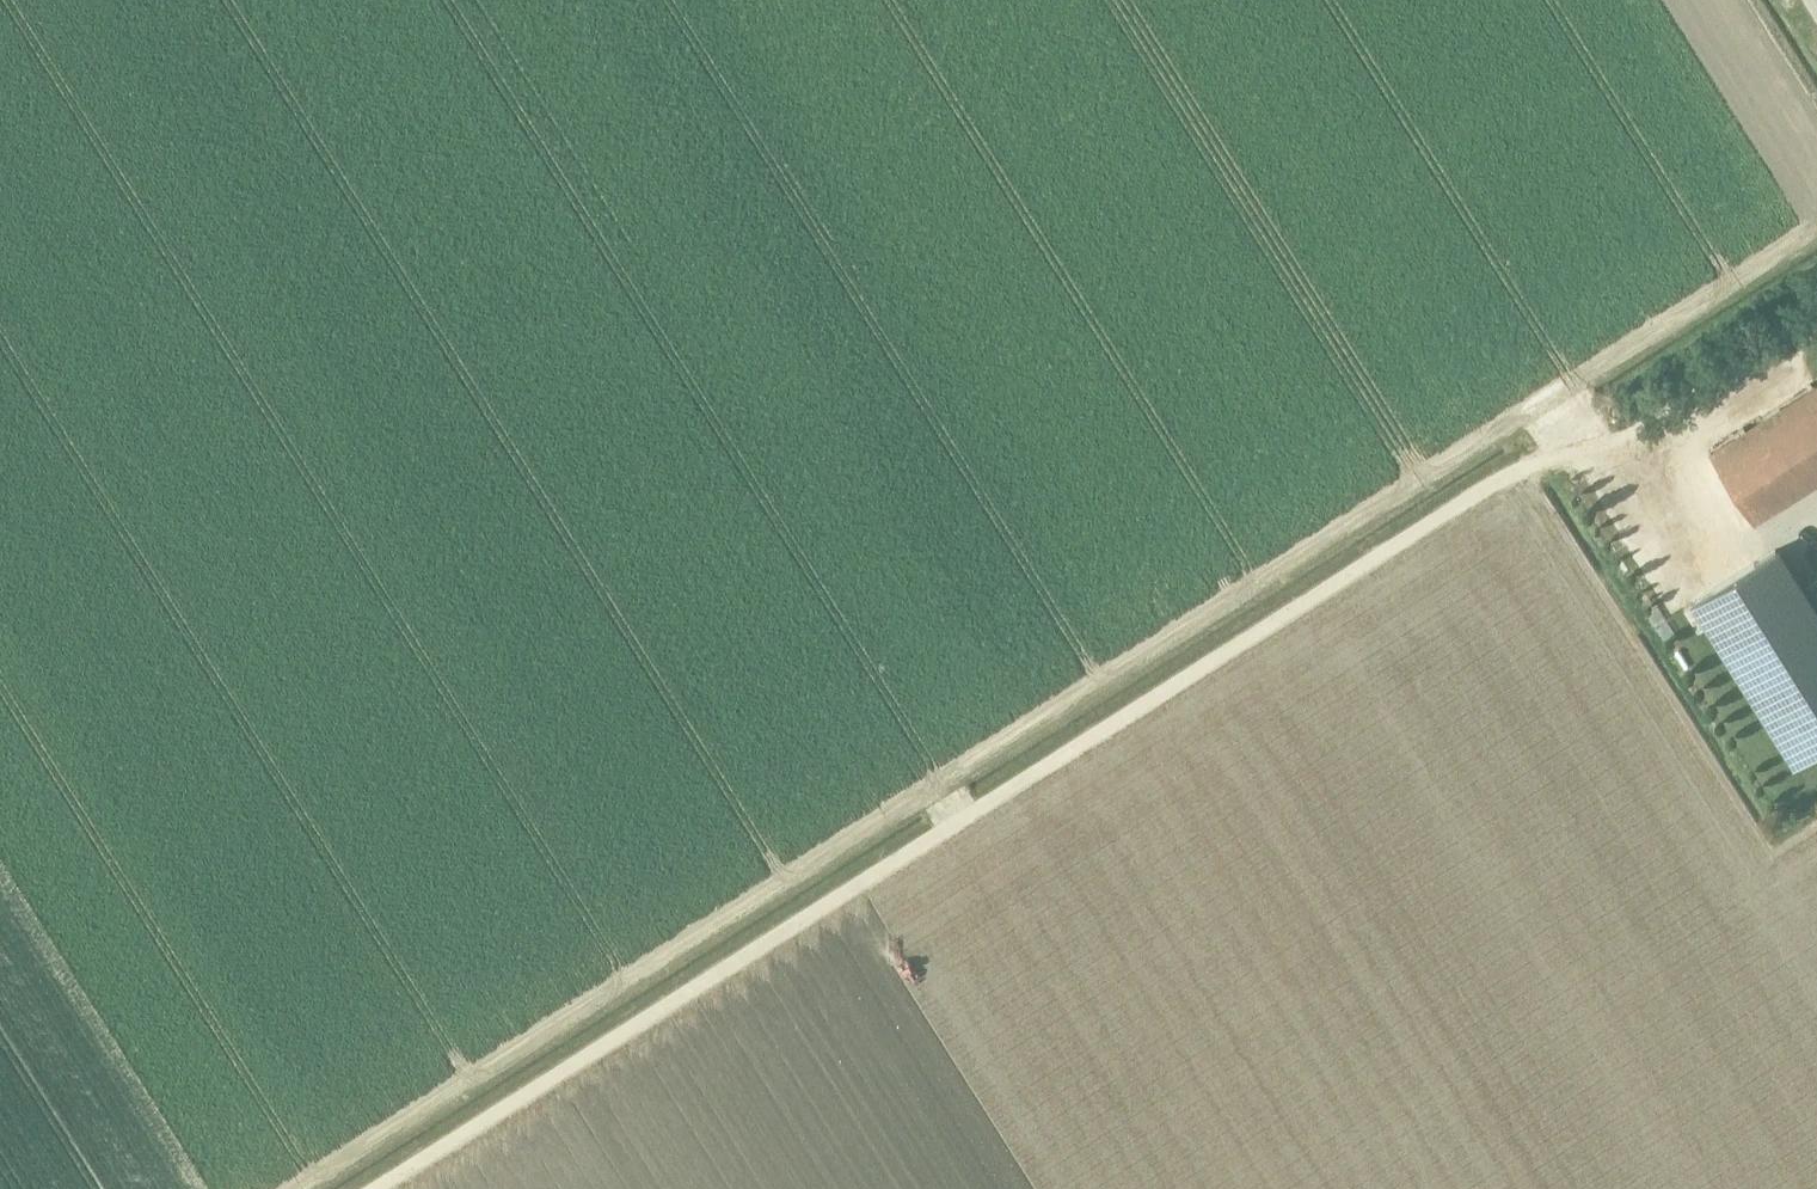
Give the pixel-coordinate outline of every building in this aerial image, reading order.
[(1816,485),(1816,387),(1710,454),(1755,525),(1816,485)] [(1605,510),(1623,533),(1632,525),(1614,503),(1605,510)] [(1688,599),(1791,762),(1816,745),(1816,621),(1770,547),(1688,599)]
